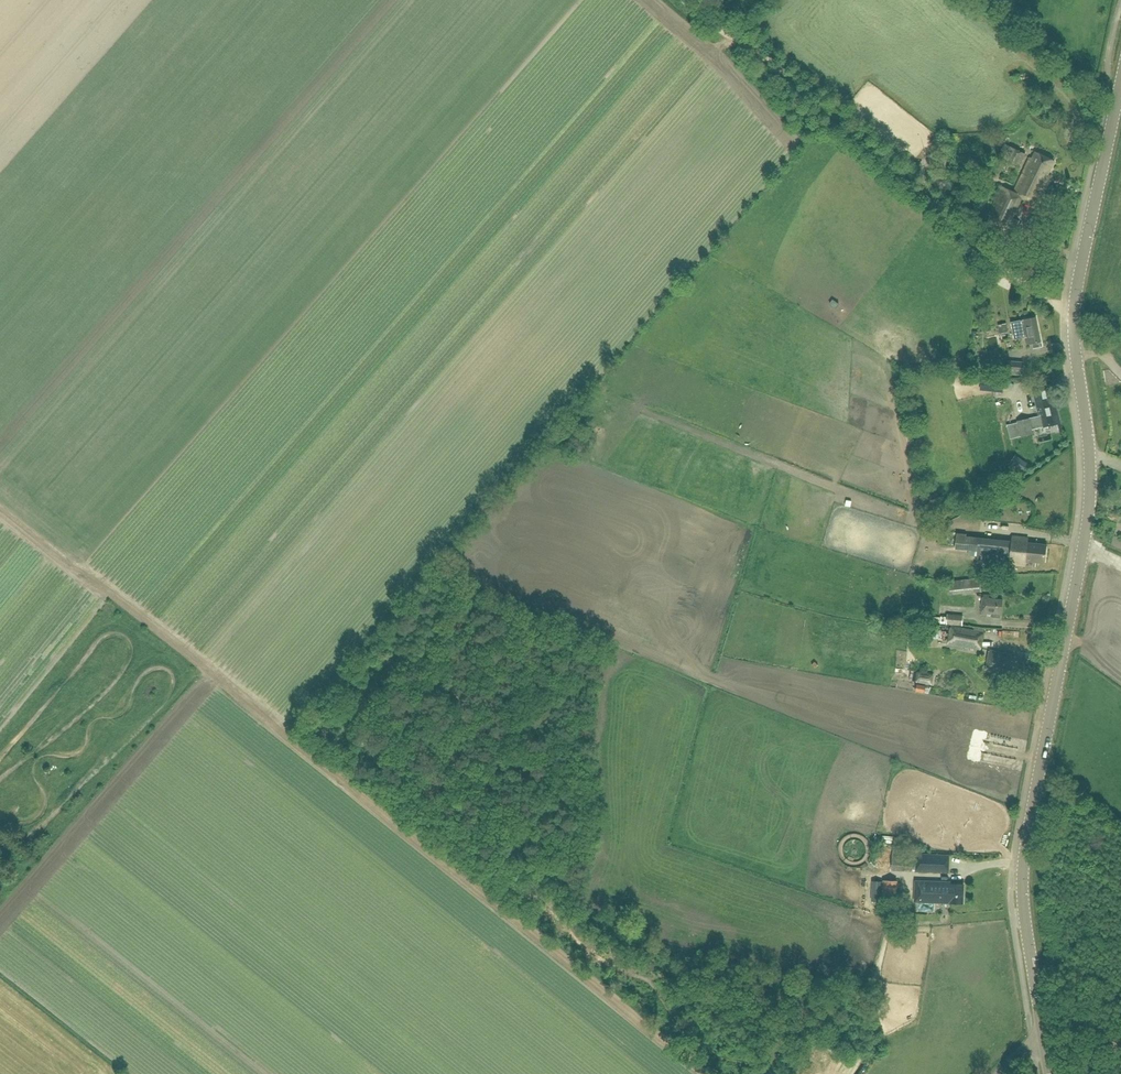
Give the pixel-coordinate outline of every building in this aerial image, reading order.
[(1025,155),(1012,148),(1006,159),(1019,166),(1025,155)] [(990,216),(986,225),(1003,234),(1007,224),(1016,228),(1020,220),(1011,216),(1021,196),(1037,204),(1048,182),(1047,181),(1050,175),(1048,174),(1054,160),(1035,151),(1032,158),(1031,157),(1014,192),(1001,186),(988,215),(990,216)] [(1027,344),(1033,343),(1034,348),(1041,346),(1040,342),(1041,341),(1036,317),(1021,320),(1022,320),(1021,320),(1011,322),(1015,339),(1025,337),(1027,344)] [(1008,363),(1007,374),(1022,375),(1023,364),(1008,363)] [(989,377),(987,389),(1003,391),(1004,379),(989,377)] [(1018,421),(1021,436),(1034,432),(1033,428),(1041,426),(1042,427),(1061,422),(1052,387),(1033,392),(1039,416),(1018,421)] [(1064,435),(1071,432),(1068,421),(1060,423),(1064,435)] [(977,559),(1010,563),(1010,564),(1025,565),(1025,560),(1045,563),(1047,544),(1027,542),(1027,538),(1013,537),(1012,541),(979,537),(977,559)] [(979,578),(949,581),(951,594),(980,591),(979,578)] [(984,594),(981,615),(992,616),(992,614),(1001,615),(1002,599),(990,598),(990,595),(984,594)] [(947,624),(951,624),(962,625),(963,615),(947,613),(947,624)] [(983,632),(951,626),(948,643),(980,649),(983,632)] [(990,649),(986,670),(1008,674),(1008,672),(1024,675),(1027,659),(1006,655),(1007,653),(990,649)] [(917,671),(916,682),(931,684),(933,673),(917,671)] [(949,854),(917,853),(916,871),(949,872),(949,854)] [(914,859),(893,858),(893,868),(914,869),(914,859)] [(915,899),(942,899),(949,899),(949,902),(963,902),(963,884),(948,883),(948,882),(915,881),(915,899)] [(881,902),(881,882),(874,882),(873,902),(881,902)]
